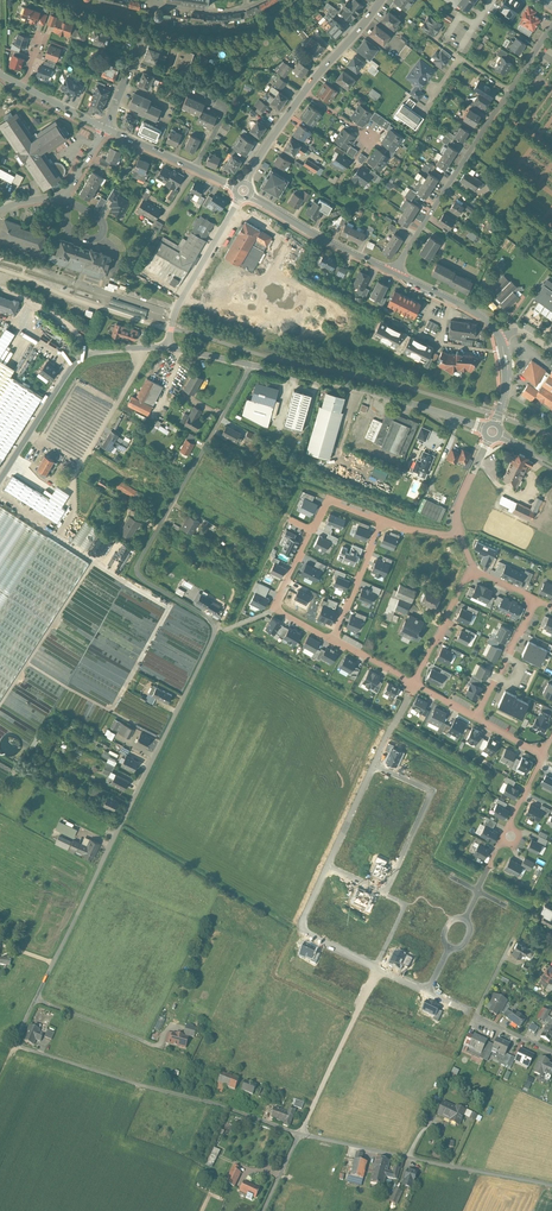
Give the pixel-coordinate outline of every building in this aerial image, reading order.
[(134,0),(131,0),(129,6),(140,8),(140,6),(141,4),(140,4),(141,1),(134,0)] [(260,5),(262,9),(270,4),(276,0),(269,0),(268,0),(260,5)] [(357,13),(363,6),(357,0),(356,0),(348,0),(345,4),(357,13)] [(394,0),(406,9),(413,0),(394,0)] [(456,7),(458,4),(467,11),(475,0),(446,0),(456,7)] [(398,6),(393,2),(389,7),(395,11),(398,6)] [(357,13),(345,4),(343,7),(339,12),(351,21),(357,13)] [(260,5),(247,10),(248,15),(248,16),(255,12),(262,9),(260,5)] [(529,22),(533,15),(536,11),(533,10),(533,9),(531,8),(528,6),(527,9),(527,8),(525,10),(526,10),(525,12),(524,12),(523,14),(522,17),(524,19),(529,22)] [(39,12),(26,7),(25,7),(23,15),(27,16),(26,18),(27,19),(30,20),(34,22),(34,21),(36,22),(40,12),(39,12)] [(160,9),(159,9),(158,9),(157,9),(156,10),(155,11),(155,12),(155,13),(155,14),(155,15),(155,16),(156,16),(157,17),(158,18),(159,18),(160,18),(161,18),(161,17),(162,17),(163,16),(163,15),(164,14),(164,13),(164,12),(163,11),(162,10),(161,9),(160,9)] [(335,15),(329,10),(326,14),(333,19),(333,18),(335,15)] [(400,19),(389,11),(386,15),(384,14),(381,18),(382,19),(382,20),(394,29),(398,24),(396,24),(400,19)] [(40,12),(36,22),(43,24),(47,15),(40,12)] [(333,19),(326,14),(324,17),(326,19),(320,24),(327,30),(326,31),(330,35),(330,34),(331,35),(332,35),(335,38),(345,28),(336,20),(335,20),(333,18),(333,19)] [(446,14),(442,20),(449,25),(453,18),(448,15),(446,14)] [(57,17),(51,15),(48,24),(54,26),(57,17)] [(228,15),(208,15),(207,20),(212,21),(222,20),(222,21),(222,22),(223,23),(224,24),(225,24),(226,24),(227,23),(227,22),(228,22),(228,21),(228,20),(227,19),(228,19),(228,15)] [(529,22),(524,19),(521,24),(529,29),(530,28),(533,30),(536,26),(538,23),(540,19),(538,18),(538,17),(536,16),(533,15),(529,22)] [(441,24),(430,16),(429,17),(428,16),(425,21),(426,21),(426,22),(438,30),(441,24)] [(73,25),(58,20),(54,30),(59,32),(58,33),(64,35),(64,34),(69,35),(73,25)] [(438,30),(426,22),(425,23),(424,22),(421,27),(422,27),(422,28),(434,36),(438,30)] [(390,36),(376,25),(369,34),(384,44),(390,36)] [(516,32),(510,28),(507,33),(514,37),(516,32)] [(106,32),(100,29),(99,30),(95,29),(92,35),(95,36),(93,42),(106,46),(106,45),(107,46),(108,45),(109,43),(108,41),(110,35),(109,33),(106,32)] [(84,33),(78,31),(75,37),(82,40),(84,33)] [(308,37),(303,31),(298,34),(304,41),(308,37)] [(29,37),(19,34),(15,44),(25,48),(29,37)] [(316,42),(311,38),(306,44),(311,48),(309,49),(317,56),(325,47),(317,40),(316,42)] [(526,43),(517,38),(514,41),(512,39),(511,41),(510,41),(506,47),(511,50),(512,49),(519,53),(526,43)] [(378,49),(365,39),(358,49),(368,57),(366,60),(372,65),(376,68),(379,65),(371,58),(378,49)] [(406,44),(399,54),(404,59),(412,49),(406,44)] [(61,49),(50,45),(46,56),(49,57),(56,60),(57,60),(61,49)] [(163,50),(149,45),(144,57),(145,58),(145,59),(146,61),(150,63),(152,62),(153,60),(164,64),(166,59),(159,56),(160,53),(162,54),(163,50)] [(194,53),(180,48),(173,66),(188,72),(194,53)] [(451,55),(442,48),(440,51),(441,52),(449,58),(451,55)] [(508,53),(500,48),(497,54),(502,57),(504,58),(508,53)] [(25,54),(15,50),(14,54),(24,58),(25,54)] [(441,52),(439,54),(436,52),(433,57),(436,59),(434,61),(442,68),(450,58),(449,58),(441,52)] [(24,58),(14,54),(10,64),(20,68),(24,58)] [(363,63),(354,56),(347,65),(357,72),(363,63)] [(504,58),(502,57),(495,68),(495,70),(498,71),(500,71),(505,74),(508,69),(508,70),(509,69),(510,68),(510,66),(509,66),(512,63),(504,58)] [(48,61),(45,60),(43,66),(52,69),(53,69),(55,64),(48,61)] [(292,68),(282,60),(274,71),(284,78),(292,68)] [(119,66),(107,61),(106,64),(105,64),(103,68),(104,69),(102,73),(114,78),(116,73),(119,66)] [(308,68),(300,62),(294,70),(302,76),(308,68)] [(434,71),(424,63),(422,66),(418,63),(409,75),(413,78),(411,81),(417,85),(415,87),(418,90),(420,87),(421,88),(434,71)] [(43,66),(40,65),(37,75),(48,79),(52,69),(43,66)] [(378,70),(376,68),(372,65),(368,70),(374,75),(378,70)] [(355,79),(343,70),(336,79),(348,88),(355,79)] [(148,73),(144,72),(138,85),(148,89),(148,88),(150,89),(151,89),(152,88),(153,87),(153,86),(152,85),(152,84),(151,84),(154,76),(148,73)] [(73,81),(67,78),(63,84),(64,85),(62,89),(66,91),(66,92),(73,96),(75,93),(79,85),(78,85),(73,82),(73,81)] [(280,78),(276,84),(282,89),(286,83),(280,78)] [(486,85),(479,81),(474,89),(480,93),(484,96),(487,92),(493,96),(496,91),(489,87),(490,87),(486,85)] [(331,86),(325,82),(317,93),(329,102),(333,96),(334,96),(333,95),(337,91),(337,90),(331,86)] [(340,86),(334,82),(331,86),(337,90),(340,86)] [(84,86),(79,84),(78,85),(79,85),(75,93),(79,95),(84,86)] [(104,88),(97,85),(97,86),(93,95),(106,100),(107,97),(109,90),(104,88)] [(279,91),(272,86),(270,90),(271,90),(269,92),(284,103),(288,98),(279,91)] [(418,90),(415,87),(410,94),(418,100),(423,94),(418,90)] [(373,88),(369,95),(376,100),(381,94),(373,88)] [(150,99),(135,92),(129,105),(140,110),(139,113),(144,115),(144,114),(156,119),(156,120),(161,109),(148,103),(150,99)] [(284,103),(269,92),(268,94),(270,96),(267,100),(270,102),(279,109),(284,103)] [(493,96),(487,92),(484,96),(491,100),(493,96)] [(484,96),(480,93),(474,101),(474,102),(477,103),(485,109),(491,100),(484,96)] [(106,100),(93,95),(89,105),(95,108),(101,110),(104,104),(106,100)] [(217,117),(202,110),(205,104),(187,95),(182,107),(199,115),(197,121),(212,128),(217,117)] [(474,101),(468,97),(465,101),(474,107),(477,103),(474,102),(474,101)] [(409,98),(405,104),(403,103),(396,112),(397,113),(403,104),(410,110),(411,109),(414,106),(409,102),(411,99),(409,98)] [(268,106),(262,101),(257,107),(263,112),(268,106)] [(410,110),(403,104),(397,113),(401,116),(408,121),(407,123),(410,125),(411,123),(414,126),(420,118),(417,115),(418,114),(411,109),(410,110)] [(321,113),(309,105),(301,116),(310,122),(313,125),(314,124),(313,124),(316,119),(317,119),(317,118),(321,113)] [(371,113),(360,105),(355,111),(367,119),(371,113)] [(258,113),(252,108),(249,113),(255,117),(258,113)] [(480,116),(469,109),(466,114),(464,119),(475,125),(480,116)] [(7,119),(14,114),(11,111),(4,115),(7,119)] [(367,119),(355,111),(351,117),(363,125),(367,119)] [(375,111),(370,118),(374,121),(379,114),(375,111)] [(33,141),(30,136),(32,135),(16,113),(0,124),(0,125),(17,150),(19,149),(20,151),(18,152),(25,162),(27,161),(28,162),(26,163),(44,190),(61,178),(60,177),(62,176),(64,173),(64,171),(64,168),(63,166),(61,164),(59,163),(56,163),(54,163),(52,164),(42,151),(47,148),(49,151),(68,138),(56,121),(37,134),(39,137),(33,141)] [(128,113),(127,115),(123,123),(122,123),(122,124),(121,125),(122,126),(122,127),(123,127),(124,127),(125,127),(131,130),(134,123),(136,119),(132,117),(132,115),(128,113)] [(379,114),(374,121),(377,123),(382,116),(379,114)] [(420,118),(414,126),(411,123),(410,125),(416,129),(424,118),(418,114),(417,115),(420,118)] [(266,127),(257,120),(256,123),(255,122),(251,127),(252,127),(250,130),(259,136),(266,127)] [(388,120),(383,127),(386,130),(391,123),(388,120)] [(232,125),(226,121),(222,127),(228,131),(232,125)] [(138,132),(157,141),(162,130),(143,122),(138,132)] [(311,132),(300,124),(294,133),(303,139),(306,135),(308,136),(311,132)] [(469,132),(461,126),(455,135),(455,136),(457,138),(458,139),(463,142),(466,138),(465,138),(469,132)] [(355,136),(343,128),(339,134),(351,142),(355,136)] [(402,138),(391,130),(386,136),(398,144),(402,138)] [(175,133),(171,131),(167,140),(171,142),(172,143),(176,145),(177,145),(182,134),(176,131),(175,133)] [(455,135),(448,131),(445,135),(451,139),(450,139),(452,140),(455,136),(455,135)] [(201,139),(191,134),(185,147),(194,152),(201,139)] [(351,142),(339,134),(335,140),(347,148),(351,142)] [(253,143),(241,135),(234,146),(238,149),(246,154),(253,143)] [(451,139),(445,135),(441,141),(447,144),(450,139),(451,139)] [(398,144),(386,136),(382,142),(389,147),(394,150),(398,144)] [(301,145),(291,138),(284,148),(294,155),(297,150),(304,154),(307,149),(301,145)] [(457,150),(448,145),(442,154),(451,160),(457,150)] [(351,146),(346,152),(350,155),(355,148),(351,146)] [(121,151),(111,147),(106,159),(116,163),(121,151)] [(394,150),(389,147),(386,150),(393,155),(396,151),(394,150)] [(236,152),(230,148),(228,152),(232,155),(232,154),(236,157),(238,153),(236,152)] [(355,148),(350,155),(353,157),(358,150),(355,148)] [(384,154),(377,149),(373,155),(384,163),(389,158),(389,157),(384,154)] [(393,155),(386,150),(384,154),(389,157),(389,158),(390,159),(393,155)] [(215,155),(211,153),(210,155),(209,155),(209,156),(206,163),(216,167),(220,158),(215,155)] [(342,156),(339,153),(339,154),(333,162),(336,164),(336,165),(339,168),(340,167),(344,170),(350,161),(342,156)] [(236,157),(232,154),(232,155),(230,158),(230,157),(228,160),(224,167),(231,171),(232,169),(235,171),(242,160),(236,157)] [(451,160),(442,154),(436,164),(445,169),(451,160)] [(290,161),(279,155),(274,163),(284,168),(286,164),(288,165),(290,161)] [(364,155),(359,161),(362,164),(367,157),(364,155)] [(384,163),(373,155),(368,161),(380,170),(384,163)] [(149,163),(139,158),(135,168),(135,169),(139,170),(137,176),(146,180),(148,174),(145,173),(149,163)] [(319,166),(307,159),(304,165),(316,172),(319,166)] [(427,165),(425,163),(422,169),(428,172),(431,167),(427,165)] [(128,165),(120,178),(124,180),(132,167),(128,165)] [(172,172),(163,167),(160,171),(157,177),(166,182),(172,172)] [(369,173),(360,167),(353,177),(353,179),(358,182),(359,181),(365,185),(370,177),(371,175),(369,173)] [(8,181),(9,180),(12,182),(15,176),(0,168),(0,177),(8,181)] [(139,170),(135,169),(132,176),(145,182),(146,180),(137,176),(139,170)] [(160,171),(157,169),(152,177),(156,179),(157,177),(160,171)] [(468,173),(466,171),(460,181),(475,191),(478,186),(481,188),(484,184),(481,182),(481,181),(472,175),(475,171),(470,169),(468,173)] [(182,176),(173,170),(172,172),(166,182),(175,188),(182,176)] [(287,179),(273,170),(272,173),(269,171),(262,184),(264,186),(263,188),(277,196),(278,194),(280,195),(288,182),(286,181),(287,179)] [(379,175),(371,170),(369,173),(371,175),(370,177),(375,181),(379,175)] [(103,177),(93,171),(89,178),(99,184),(103,177)] [(24,177),(17,173),(15,176),(12,182),(19,185),(24,177)] [(438,178),(429,173),(426,178),(421,174),(418,179),(423,183),(432,188),(438,178)] [(501,178),(495,174),(492,180),(494,182),(497,184),(501,178)] [(99,184),(89,178),(84,186),(95,192),(99,184)] [(388,180),(385,186),(390,189),(394,184),(388,180)] [(204,187),(195,183),(191,190),(192,191),(190,193),(191,196),(194,196),(195,193),(200,195),(204,187)] [(432,188),(423,183),(417,192),(426,197),(432,188)] [(95,192),(84,186),(80,194),(90,200),(95,192)] [(114,188),(108,198),(113,201),(117,195),(118,196),(120,192),(114,188)] [(417,193),(410,188),(407,192),(414,197),(417,193)] [(174,189),(167,198),(172,201),(174,196),(177,192),(174,189)] [(150,194),(144,191),(140,197),(146,200),(150,194)] [(301,197),(294,193),(288,202),(299,208),(304,200),(304,199),(308,192),(305,191),(301,197)] [(226,201),(215,194),(213,198),(209,202),(221,210),(226,201)] [(118,196),(117,195),(113,201),(112,203),(111,206),(113,207),(111,210),(115,212),(114,213),(119,216),(121,212),(123,213),(126,208),(125,207),(128,202),(118,196)] [(209,195),(203,204),(207,207),(209,202),(213,198),(209,195)] [(101,197),(94,209),(100,212),(107,200),(101,197)] [(152,206),(143,200),(137,211),(141,213),(143,213),(146,215),(152,206)] [(323,206),(315,201),(311,207),(310,206),(306,213),(311,215),(311,218),(315,220),(316,220),(322,210),(324,206),(323,206)] [(419,207),(410,201),(404,211),(413,216),(419,207)] [(463,206),(455,201),(450,208),(458,214),(463,206)] [(330,205),(326,202),(323,206),(324,206),(322,210),(326,212),(330,205)] [(160,211),(152,206),(146,215),(155,220),(160,211)] [(413,216),(404,211),(398,220),(407,226),(413,216)] [(454,220),(444,214),(438,222),(442,225),(445,227),(445,226),(449,229),(454,220)] [(207,220),(200,216),(191,232),(204,239),(208,232),(209,232),(210,229),(212,225),(206,221),(207,220)] [(20,228),(21,225),(5,220),(0,235),(0,236),(16,241),(41,250),(45,236),(20,228)] [(164,224),(157,220),(152,228),(159,232),(164,224)] [(492,220),(487,227),(492,230),(497,224),(492,220)] [(241,229),(225,256),(239,265),(252,244),(255,239),(266,246),(272,237),(245,221),(244,224),(242,223),(239,228),(241,229)] [(398,227),(391,223),(388,228),(395,232),(398,227)] [(355,229),(345,224),(341,233),(351,238),(355,229)] [(365,233),(355,229),(351,238),(361,243),(365,233)] [(477,235),(471,230),(467,235),(473,240),(477,235)] [(183,237),(178,245),(163,236),(152,256),(146,265),(145,268),(178,287),(191,266),(193,267),(198,259),(196,257),(206,240),(204,239),(191,232),(187,240),(183,237)] [(403,238),(394,233),(388,242),(397,248),(403,238)] [(430,236),(419,252),(430,259),(440,243),(430,236)] [(90,251),(73,245),(74,244),(61,239),(56,255),(107,272),(107,271),(108,270),(109,268),(108,267),(111,258),(102,254),(102,253),(99,252),(99,251),(98,249),(97,249),(96,249),(94,249),(94,250),(91,249),(90,251)] [(266,246),(255,239),(252,244),(263,251),(264,251),(266,246)] [(367,246),(373,249),(375,243),(369,240),(367,246)] [(41,250),(16,241),(13,248),(44,258),(47,251),(41,250)] [(388,242),(382,252),(391,257),(397,248),(388,242)] [(263,251),(252,244),(239,265),(243,267),(252,272),(252,271),(264,251),(263,251)] [(107,272),(56,255),(51,253),(48,260),(104,279),(107,272)] [(146,253),(141,263),(146,265),(152,256),(146,253)] [(328,256),(324,254),(319,263),(332,269),(337,260),(329,255),(328,256)] [(506,263),(500,259),(496,265),(502,269),(506,263)] [(449,282),(455,272),(437,262),(432,273),(449,282)] [(347,270),(341,267),(337,273),(344,277),(347,270)] [(370,276),(360,271),(354,285),(363,289),(364,287),(370,276)] [(455,272),(449,282),(449,283),(467,292),(473,282),(455,272)] [(510,281),(504,275),(491,288),(497,294),(495,296),(501,302),(500,303),(506,310),(519,297),(515,293),(518,290),(523,289),(523,286),(517,286),(511,280),(510,281)] [(111,276),(110,279),(125,285),(126,281),(111,276)] [(547,280),(544,284),(545,285),(535,298),(551,310),(551,283),(547,280)] [(378,281),(371,295),(371,296),(370,298),(374,300),(375,298),(379,300),(380,300),(382,296),(387,285),(378,281)] [(118,285),(109,282),(108,286),(106,285),(105,288),(114,291),(115,288),(117,289),(118,285)] [(364,287),(363,289),(360,295),(366,297),(369,289),(364,287)] [(399,310),(407,296),(395,290),(392,296),(391,298),(390,299),(391,299),(388,304),(393,307),(394,307),(396,308),(396,309),(397,309),(399,310)] [(0,296),(0,309),(3,310),(3,312),(6,313),(7,311),(15,314),(17,309),(18,310),(20,306),(18,306),(20,301),(14,299),(13,300),(0,296)] [(386,298),(382,296),(380,300),(379,300),(378,304),(383,306),(386,298)] [(407,296),(399,310),(402,311),(402,312),(402,311),(405,313),(405,314),(405,313),(408,314),(408,315),(408,314),(414,317),(417,311),(417,312),(417,311),(418,309),(421,303),(414,300),(414,299),(413,299),(411,298),(407,296)] [(148,309),(111,297),(110,300),(109,304),(108,307),(145,319),(146,316),(147,312),(148,309)] [(492,300),(488,304),(493,309),(497,306),(492,300)] [(438,325),(429,320),(426,327),(435,331),(438,325)] [(477,323),(451,320),(449,333),(461,335),(461,337),(465,338),(465,336),(475,337),(477,323)] [(400,331),(380,321),(374,334),(396,346),(395,349),(402,352),(404,350),(403,349),(410,336),(404,333),(404,332),(400,331)] [(122,326),(116,324),(113,335),(118,337),(119,334),(123,336),(123,337),(126,338),(127,337),(135,339),(137,334),(138,331),(122,325),(122,326)] [(0,338),(0,357),(15,333),(7,328),(0,338)] [(473,340),(465,339),(465,338),(461,337),(461,335),(449,333),(448,337),(453,337),(453,338),(464,340),(463,345),(472,346),(473,340)] [(433,347),(410,336),(403,349),(404,350),(426,361),(427,361),(429,356),(433,347)] [(455,354),(448,353),(442,350),(440,355),(443,357),(439,365),(453,372),(454,369),(460,372),(461,369),(469,369),(471,370),(474,363),(476,364),(479,358),(472,355),(463,354),(457,351),(455,354)] [(429,356),(427,361),(426,361),(424,366),(428,368),(433,358),(429,356)] [(378,361),(371,359),(371,360),(366,358),(364,363),(375,367),(376,365),(377,365),(378,361)] [(522,393),(531,400),(535,396),(539,398),(539,399),(551,408),(551,371),(551,373),(532,360),(522,374),(536,384),(533,387),(529,383),(522,393)] [(57,371),(47,362),(40,371),(51,380),(57,371)] [(16,372),(21,374),(26,365),(21,363),(16,372)] [(4,457),(43,396),(11,376),(13,372),(0,364),(0,464),(4,457)] [(193,372),(185,389),(196,394),(204,377),(193,372)] [(147,378),(136,398),(132,396),(128,404),(148,414),(163,386),(147,378)] [(279,388),(256,382),(251,399),(274,406),(279,388)] [(312,394),(294,389),(284,424),(302,429),(312,394)] [(344,397),(327,393),(323,406),(340,411),(344,397)] [(368,406),(362,404),(360,410),(365,413),(368,406)] [(323,406),(320,405),(318,413),(313,430),(306,452),(330,459),(343,412),(340,411),(323,406)] [(194,406),(190,415),(185,413),(180,421),(185,423),(185,424),(196,430),(197,430),(198,430),(200,427),(199,426),(201,422),(196,419),(201,410),(194,406)] [(382,422),(373,418),(365,437),(374,441),(382,445),(381,447),(398,454),(399,453),(404,455),(419,423),(408,418),(407,419),(393,413),(394,412),(387,409),(384,415),(385,416),(382,422)] [(179,426),(172,422),(168,427),(176,432),(179,426)] [(161,424),(159,428),(168,434),(170,430),(161,424)] [(241,433),(227,426),(223,434),(239,442),(242,438),(239,436),(241,433)] [(429,431),(422,427),(418,437),(425,440),(429,431)] [(255,435),(248,431),(244,438),(252,442),(255,435)] [(198,437),(189,433),(186,439),(187,440),(194,444),(198,437)] [(109,437),(108,436),(103,445),(111,450),(114,446),(114,445),(112,444),(114,440),(109,437)] [(129,443),(116,436),(116,437),(114,440),(112,444),(114,445),(114,446),(124,451),(129,443)] [(187,440),(181,450),(188,454),(194,444),(187,440)] [(460,454),(452,450),(447,459),(456,463),(458,458),(466,462),(467,462),(469,458),(471,453),(462,449),(460,454)] [(421,462),(417,460),(413,470),(418,472),(420,469),(426,472),(429,474),(431,470),(428,469),(434,456),(424,452),(421,457),(423,458),(421,462)] [(519,455),(515,453),(503,478),(517,484),(524,468),(526,469),(528,465),(531,466),(533,462),(528,460),(528,459),(524,457),(525,456),(520,453),(519,455)] [(54,460),(45,454),(37,468),(42,470),(40,473),(45,476),(54,460)] [(469,458),(467,462),(466,462),(463,467),(468,470),(473,460),(469,458)] [(375,466),(372,473),(385,479),(388,472),(375,466)] [(65,509),(13,475),(5,489),(57,522),(65,509)] [(108,484),(101,479),(98,483),(106,488),(108,484)] [(137,491),(120,481),(116,487),(133,497),(137,491)] [(517,502),(503,495),(499,502),(514,509),(517,502)] [(318,504),(305,497),(298,510),(310,515),(313,510),(314,511),(318,504)] [(536,497),(531,509),(535,511),(536,512),(542,500),(536,497)] [(419,512),(441,520),(446,507),(424,498),(419,512)] [(531,509),(517,502),(514,509),(513,511),(530,520),(535,511),(531,509)] [(47,536),(0,505),(0,609),(47,536)] [(139,514),(132,509),(129,513),(137,518),(139,514)] [(84,520),(69,511),(56,530),(71,540),(84,520)] [(346,519),(330,513),(326,523),(342,529),(346,519)] [(199,521),(189,515),(182,527),(193,533),(199,521)] [(141,522),(131,516),(121,533),(130,538),(137,527),(138,528),(141,522)] [(212,523),(205,519),(202,524),(209,528),(212,523)] [(100,531),(85,521),(72,541),(87,551),(100,531)] [(370,530),(358,525),(354,535),(366,540),(370,530)] [(296,534),(287,529),(286,530),(283,536),(288,538),(282,550),(282,551),(291,556),(292,556),(292,555),(299,542),(299,541),(294,539),(296,534),(296,535),(296,534)] [(385,533),(382,541),(395,547),(398,538),(385,533)] [(317,535),(312,546),(322,551),(327,540),(317,535)] [(0,609),(0,700),(89,563),(47,536),(0,609)] [(480,562),(489,566),(496,549),(478,541),(474,548),(479,550),(478,553),(483,556),(480,562)] [(348,563),(354,565),(358,555),(356,554),(357,551),(343,545),(338,559),(342,560),(343,557),(350,560),(348,563)] [(377,557),(371,571),(375,573),(374,574),(380,577),(381,575),(385,577),(390,564),(391,564),(392,559),(383,556),(382,559),(377,557)] [(508,579),(512,568),(507,566),(508,565),(497,560),(493,569),(499,572),(498,575),(508,579)] [(286,568),(275,562),(270,571),(281,577),(286,568)] [(321,570),(306,563),(301,574),(316,581),(321,570)] [(512,568),(508,579),(518,583),(520,578),(528,582),(531,573),(522,569),(522,571),(518,569),(517,570),(512,568)] [(336,575),(331,586),(345,592),(350,581),(336,575)] [(432,580),(425,576),(421,584),(429,587),(432,580)] [(487,602),(493,590),(474,580),(468,593),(487,602)] [(545,583),(540,593),(551,598),(551,597),(551,586),(545,583)] [(406,586),(400,584),(397,591),(395,595),(400,597),(411,601),(412,602),(416,591),(412,589),(406,586)] [(182,596),(185,591),(179,587),(176,592),(182,596)] [(362,587),(358,599),(371,603),(375,592),(362,587)] [(440,595),(427,588),(421,600),(428,604),(434,607),(440,595)] [(311,595),(299,589),(294,598),(307,604),(311,595)] [(394,589),(385,612),(384,611),(382,617),(391,620),(396,608),(400,597),(395,595),(397,591),(394,589)] [(269,598),(256,591),(250,603),(261,608),(265,606),(269,598)] [(211,599),(202,594),(197,602),(207,607),(209,603),(211,599)] [(509,598),(504,596),(502,601),(501,601),(499,606),(503,608),(502,610),(507,612),(511,603),(511,601),(510,601),(508,600),(509,598)] [(411,601),(400,597),(396,608),(405,613),(411,601)] [(325,604),(319,617),(333,623),(339,611),(336,609),(339,602),(330,598),(327,605),(325,604)] [(517,602),(513,600),(511,603),(507,612),(508,611),(511,613),(511,614),(511,615),(516,618),(516,617),(517,617),(517,618),(519,613),(518,612),(521,605),(516,603),(517,602)] [(219,608),(209,603),(207,607),(215,612),(217,613),(217,612),(218,609),(219,608)] [(434,607),(428,604),(425,609),(431,612),(434,607)] [(466,609),(461,607),(457,618),(469,623),(473,613),(476,614),(478,610),(468,605),(466,609)] [(410,614),(407,620),(406,619),(402,625),(403,626),(400,631),(403,632),(402,634),(412,638),(412,637),(418,640),(421,634),(417,632),(420,627),(424,621),(410,614)] [(362,619),(352,615),(347,627),(357,631),(362,619)] [(272,617),(266,628),(275,634),(281,622),(272,617)] [(549,617),(544,627),(547,629),(546,630),(551,632),(551,618),(549,617)] [(494,637),(504,642),(511,630),(501,625),(494,637)] [(301,633),(289,627),(284,637),(288,639),(286,641),(291,644),(292,642),(295,643),(301,633)] [(460,630),(456,638),(467,643),(471,635),(474,636),(476,632),(465,627),(464,631),(460,630)] [(345,633),(342,639),(359,648),(362,642),(345,633)] [(320,641),(309,635),(303,645),(314,652),(320,641)] [(551,651),(528,641),(522,654),(539,662),(543,654),(549,657),(551,651)] [(492,644),(486,656),(495,661),(495,660),(496,661),(502,650),(492,644)] [(331,648),(327,646),(321,656),(332,662),(338,652),(334,650),(334,649),(333,650),(331,649),(332,648),(331,648)] [(449,650),(440,646),(435,657),(447,663),(452,652),(459,656),(461,652),(451,647),(449,650)] [(346,656),(340,666),(350,672),(356,662),(346,656)] [(471,672),(470,675),(480,680),(481,677),(487,680),(491,670),(478,664),(473,673),(471,672)] [(443,675),(448,678),(450,673),(440,668),(438,672),(429,668),(424,677),(438,684),(443,675)] [(373,688),(380,675),(368,669),(361,681),(373,688)] [(478,685),(480,680),(470,675),(467,681),(469,682),(464,693),(476,698),(481,686),(478,685)] [(551,677),(549,683),(546,682),(541,693),(551,697),(551,677)] [(395,695),(399,687),(389,681),(385,690),(395,695)] [(172,694),(163,690),(154,685),(149,694),(156,697),(168,703),(172,694)] [(529,703),(505,691),(498,706),(522,718),(529,703)] [(156,697),(149,694),(146,700),(153,704),(156,697)] [(425,701),(414,695),(409,706),(419,712),(425,701)] [(551,708),(540,703),(530,725),(544,732),(549,721),(547,720),(549,717),(547,716),(551,708)] [(438,730),(442,722),(438,720),(443,711),(433,706),(425,721),(435,725),(432,730),(437,732),(438,730)] [(456,737),(464,722),(450,716),(446,724),(442,722),(438,730),(443,733),(444,730),(456,737)] [(120,722),(115,719),(111,727),(116,730),(120,722)] [(38,730),(25,723),(21,729),(34,736),(38,730)] [(129,727),(123,724),(119,732),(119,733),(125,736),(129,727)] [(134,729),(129,727),(125,736),(129,738),(134,729)] [(476,744),(480,736),(482,732),(472,727),(467,739),(476,744)] [(108,729),(105,735),(113,738),(116,732),(108,729)] [(147,736),(141,733),(136,742),(146,747),(150,738),(146,736),(147,736)] [(480,736),(476,744),(475,746),(479,748),(484,738),(480,736)] [(488,740),(483,749),(492,754),(499,742),(490,737),(488,740)] [(483,749),(488,740),(484,738),(479,748),(483,750),(483,749)] [(390,749),(386,759),(397,763),(402,750),(393,746),(394,743),(389,740),(385,748),(390,749)] [(507,748),(501,758),(510,763),(516,752),(507,748)] [(134,758),(126,755),(122,765),(134,770),(138,761),(134,759),(134,758)] [(533,762),(522,756),(521,759),(517,767),(528,772),(533,762)] [(517,767),(521,759),(517,758),(512,767),(516,769),(517,767)] [(114,767),(107,763),(104,768),(112,772),(114,767)] [(129,781),(116,774),(114,779),(111,784),(124,790),(129,781)] [(551,789),(551,778),(546,774),(544,779),(543,778),(541,783),(551,789)] [(507,783),(513,786),(516,781),(507,776),(504,782),(507,783)] [(514,798),(519,789),(517,788),(513,786),(507,783),(505,787),(506,788),(503,792),(514,798)] [(100,790),(94,787),(90,793),(96,796),(100,790)] [(118,801),(108,796),(103,805),(114,811),(118,801)] [(497,803),(505,807),(507,803),(498,798),(495,802),(497,803)] [(540,809),(542,805),(532,800),(525,814),(528,816),(528,817),(535,821),(536,819),(540,821),(543,814),(544,811),(540,809)] [(493,813),(504,819),(509,809),(505,807),(497,803),(494,808),(495,809),(493,813)] [(551,809),(542,805),(540,809),(544,811),(543,814),(548,816),(551,809)] [(485,825),(492,829),(496,821),(487,816),(483,824),(485,825)] [(76,829),(59,822),(56,829),(73,837),(76,829)] [(480,834),(493,841),(498,832),(492,829),(485,825),(480,834)] [(71,841),(59,836),(56,843),(61,846),(68,849),(71,841)] [(474,841),(479,843),(484,846),(486,841),(477,836),(474,841)] [(100,843),(90,839),(87,846),(79,843),(76,850),(84,853),(83,854),(93,858),(100,843)] [(79,843),(73,840),(70,847),(76,850),(79,843)] [(542,845),(531,840),(527,848),(538,854),(542,845)] [(479,843),(474,852),(474,853),(479,856),(479,855),(484,858),(490,849),(484,846),(479,843)] [(377,861),(372,871),(382,876),(387,866),(384,864),(386,860),(376,855),(374,860),(377,861)] [(534,862),(524,857),(521,865),(523,866),(530,869),(534,862)] [(521,865),(510,860),(505,870),(518,876),(523,866),(521,865)] [(358,888),(353,900),(366,906),(365,908),(370,911),(374,902),(368,899),(371,893),(367,892),(368,891),(364,889),(363,890),(358,888)] [(545,907),(542,912),(544,913),(545,913),(551,916),(551,912),(549,910),(550,908),(547,907),(545,907)] [(545,913),(544,913),(540,921),(544,923),(544,924),(545,924),(550,927),(551,924),(551,916),(545,913)] [(529,949),(517,942),(514,948),(516,949),(512,954),(520,958),(523,953),(525,954),(529,949)] [(316,950),(305,945),(301,955),(305,957),(305,956),(312,959),(315,952),(316,950)] [(395,950),(389,964),(400,968),(402,964),(408,966),(412,958),(395,950)] [(320,954),(315,952),(312,959),(311,962),(316,964),(320,954)] [(550,965),(547,969),(544,972),(545,972),(543,976),(550,981),(551,982),(551,981),(551,966),(550,965)] [(506,1001),(493,994),(489,1001),(494,1003),(490,1012),(496,1015),(498,1011),(501,1012),(505,1004),(506,1001)] [(423,1011),(435,1017),(438,1010),(439,1007),(427,1001),(423,1011)] [(509,1006),(505,1004),(501,1012),(504,1014),(507,1009),(509,1006)] [(546,1007),(540,1019),(544,1021),(547,1016),(548,1016),(551,1010),(546,1007)] [(512,1013),(507,1009),(504,1014),(503,1015),(508,1019),(512,1013)] [(442,1012),(438,1010),(435,1017),(434,1019),(438,1021),(442,1012)] [(525,1019),(514,1011),(512,1013),(508,1019),(519,1027),(525,1019)] [(159,1016),(153,1029),(159,1032),(166,1020),(159,1016)] [(538,1027),(531,1023),(528,1029),(535,1033),(538,1027)] [(40,1029),(30,1025),(23,1040),(34,1044),(36,1039),(41,1041),(44,1033),(39,1031),(40,1029)] [(197,1028),(187,1026),(184,1034),(194,1037),(197,1028)] [(547,1026),(541,1037),(550,1041),(551,1037),(551,1029),(547,1026)] [(189,1037),(173,1033),(172,1034),(168,1033),(166,1042),(186,1048),(189,1037)] [(469,1034),(464,1044),(469,1046),(473,1036),(469,1034)] [(487,1041),(474,1035),(473,1036),(469,1046),(468,1047),(469,1047),(469,1046),(476,1049),(476,1050),(481,1052),(482,1053),(483,1050),(487,1041)] [(510,1045),(497,1039),(494,1045),(492,1050),(504,1055),(505,1055),(506,1053),(510,1045)] [(491,1043),(487,1041),(483,1050),(487,1052),(488,1050),(491,1043)] [(533,1056),(520,1050),(515,1060),(528,1066),(533,1056)] [(504,1055),(501,1062),(507,1065),(510,1057),(511,1056),(506,1053),(505,1055),(504,1055)] [(541,1057),(534,1072),(542,1076),(544,1073),(546,1074),(546,1075),(545,1077),(546,1079),(548,1080),(551,1074),(551,1072),(551,1065),(546,1062),(547,1060),(541,1057)] [(218,1082),(224,1085),(235,1089),(239,1079),(222,1073),(218,1082)] [(257,1085),(245,1080),(242,1090),(253,1094),(257,1085)] [(224,1085),(218,1082),(215,1090),(221,1093),(224,1085)] [(279,1094),(262,1087),(259,1097),(275,1103),(279,1094)] [(304,1102),(296,1099),(294,1106),(302,1109),(304,1102)] [(451,1105),(443,1101),(437,1114),(445,1118),(451,1105)] [(456,1107),(451,1105),(445,1118),(450,1120),(450,1121),(458,1125),(464,1115),(466,1110),(457,1106),(456,1107)] [(288,1112),(274,1107),(271,1117),(284,1122),(283,1125),(289,1127),(296,1109),(290,1107),(288,1112)] [(472,1112),(466,1109),(466,1110),(464,1115),(470,1118),(472,1112)] [(220,1129),(214,1142),(218,1143),(223,1130),(220,1129)] [(218,1150),(213,1148),(205,1165),(210,1168),(218,1150)] [(363,1154),(356,1152),(355,1159),(362,1161),(363,1154)] [(389,1161),(377,1158),(374,1167),(383,1169),(382,1173),(386,1174),(386,1171),(388,1165),(389,1161)] [(362,1161),(355,1159),(353,1166),(351,1174),(350,1176),(363,1179),(367,1162),(362,1161)] [(383,1169),(374,1167),(373,1171),(370,1182),(377,1184),(376,1185),(378,1185),(378,1184),(383,1186),(385,1177),(386,1174),(382,1173),(383,1169)] [(399,1168),(394,1167),(392,1172),(386,1171),(386,1174),(385,1177),(396,1179),(399,1168)] [(241,1173),(233,1169),(231,1173),(239,1177),(241,1173)] [(417,1173),(408,1170),(403,1183),(407,1184),(406,1187),(412,1189),(413,1184),(417,1173)] [(239,1177),(231,1173),(226,1183),(234,1187),(239,1177)] [(363,1179),(350,1176),(348,1175),(346,1186),(356,1188),(357,1187),(361,1188),(362,1186),(361,1186),(363,1179)] [(251,1185),(244,1182),(240,1191),(248,1194),(247,1197),(246,1198),(252,1201),(252,1199),(253,1197),(256,1198),(260,1189),(255,1187),(251,1185)] [(398,1196),(393,1194),(390,1201),(395,1203),(398,1196)]
